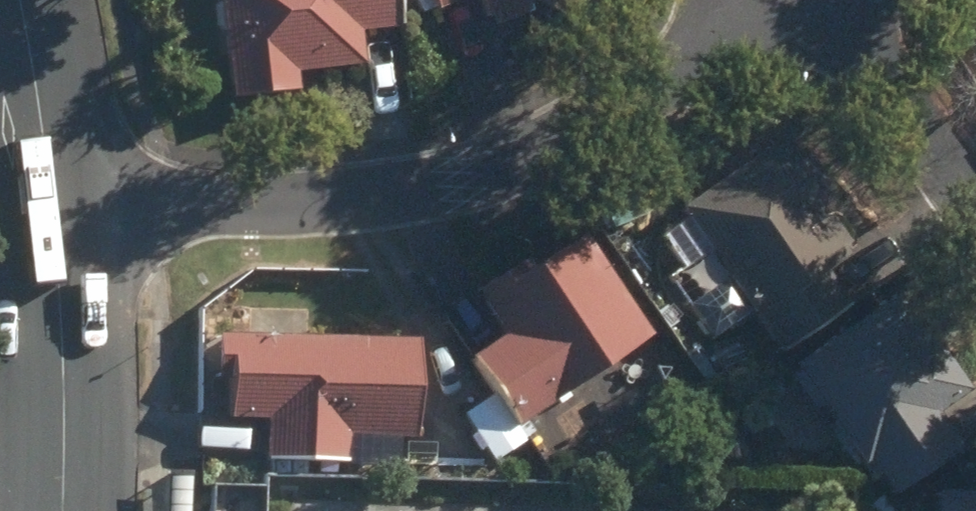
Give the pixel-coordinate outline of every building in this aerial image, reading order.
[(236,104),(303,96),(301,78),(369,71),(365,38),(407,33),(403,0),(224,0),(236,104)] [(508,30),(534,20),(533,10),(537,8),(569,24),(602,9),(606,0),(434,0),(440,17),(482,2),(491,22),(503,18),(508,30)] [(687,206),(785,354),(856,307),(831,268),(852,255),(848,247),(855,243),(838,216),(830,220),(826,213),(831,183),(814,158),(772,150),(687,206)] [(501,435),(509,449),(536,432),(530,423),(560,402),(558,401),(656,336),(591,236),(540,270),(533,258),(480,293),(510,338),(479,358),(502,394),(478,410),(496,438),(501,435)] [(898,494),(968,448),(945,413),(975,393),(975,389),(941,338),(934,342),(904,297),(799,366),(864,464),(874,457),(898,494)] [(271,460),(403,463),(404,437),(421,437),(424,341),(222,335),(221,380),(233,381),(233,418),(272,420),(271,460)] [(442,460),(454,467),(468,463),(475,451),(471,438),(460,432),(446,434),(439,446),(442,460)] [(940,495),(940,510),(975,510),(975,495),(940,495)] [(883,500),(866,510),(891,510),(883,500)]
